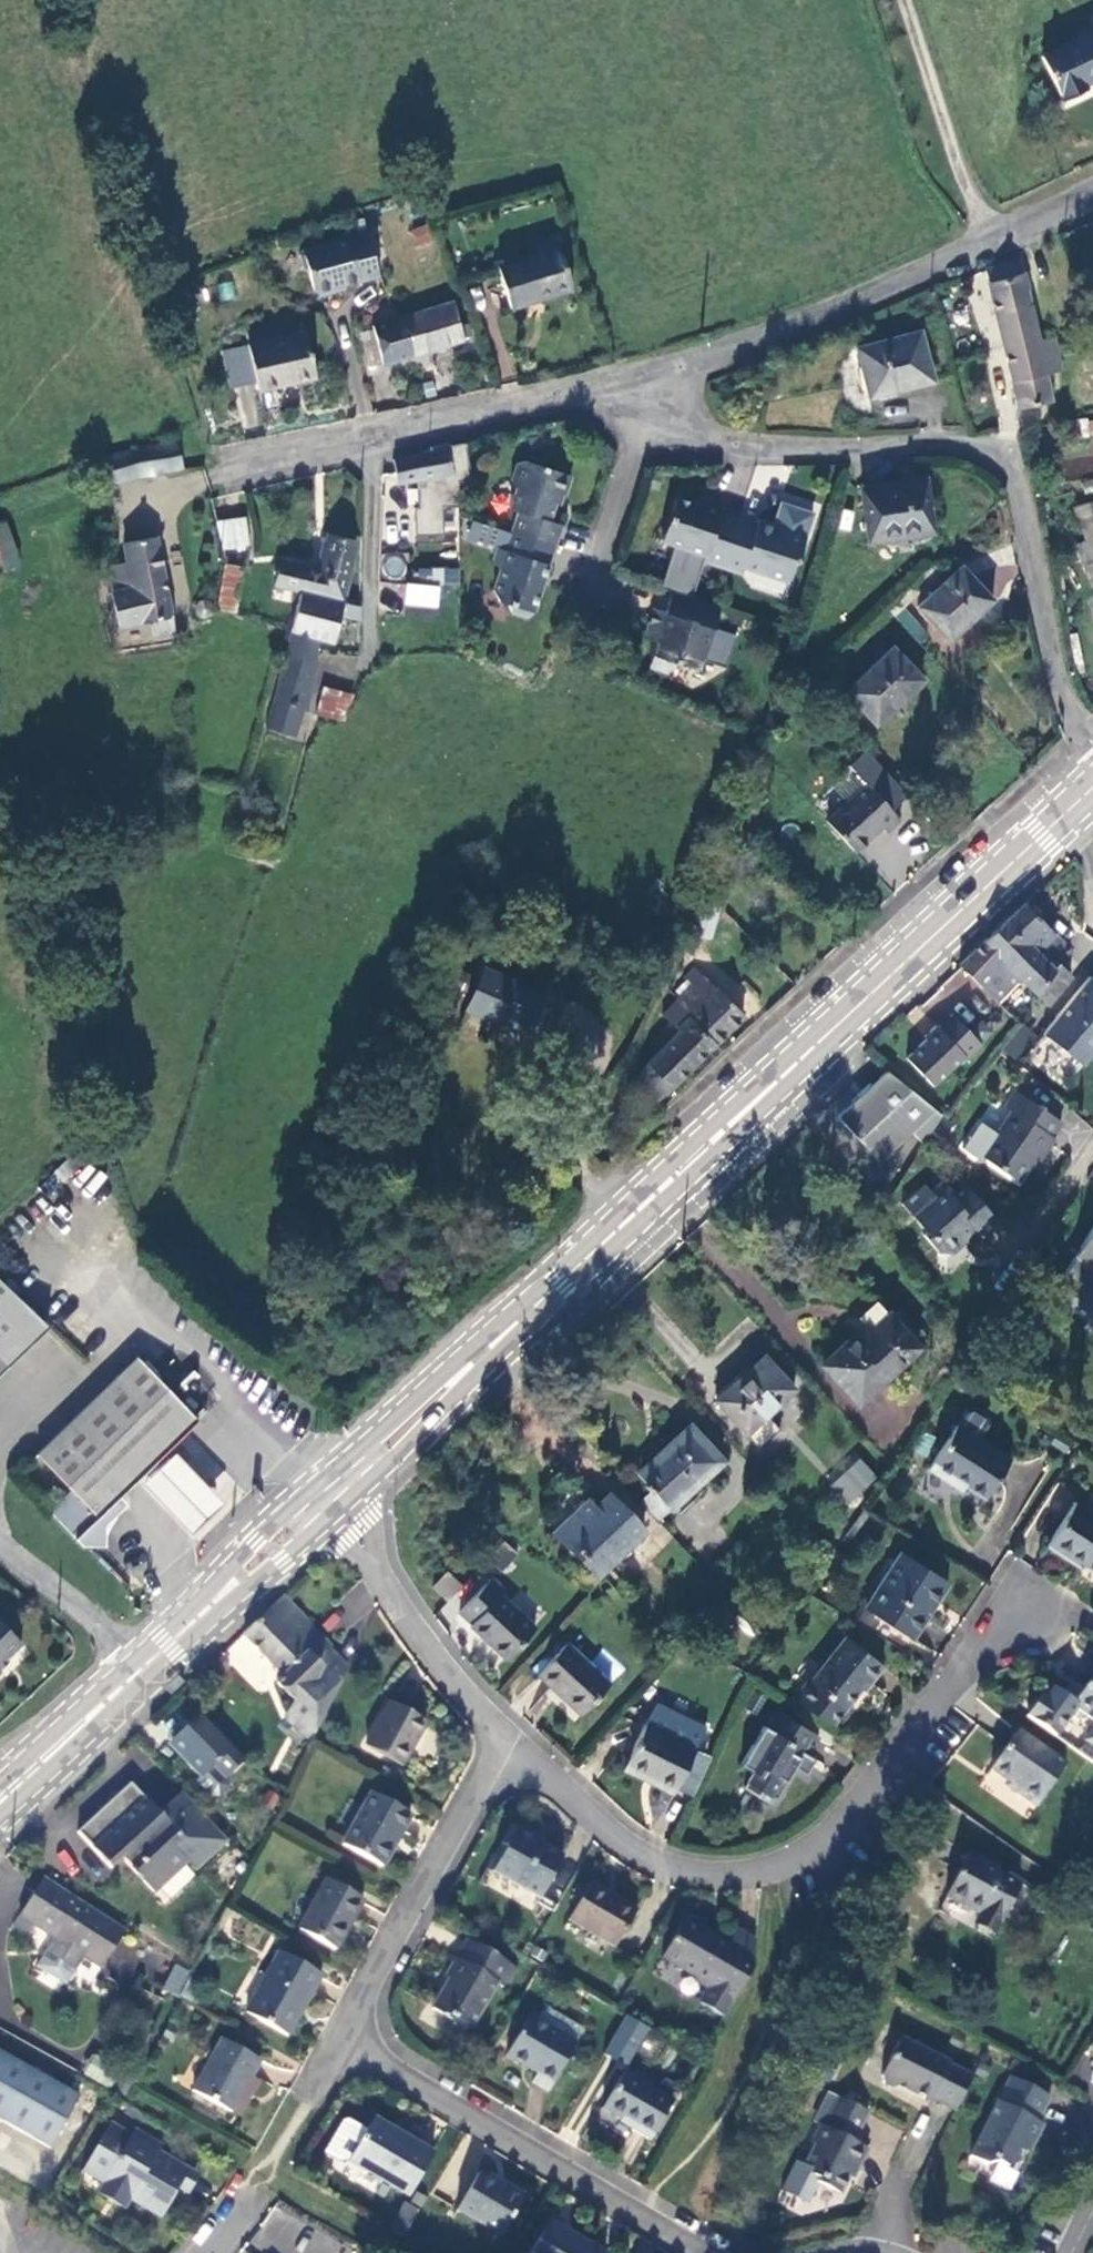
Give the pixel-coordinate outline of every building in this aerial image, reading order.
[(1041,56),(1061,101),(1086,89),(1084,84),(1092,79),(1092,32),(1041,56)] [(410,228),(413,246),(431,242),(427,225),(410,228)] [(358,278),(378,273),(366,231),(348,236),(347,234),(302,247),(299,253),(303,266),(308,269),(313,289),(320,292),(344,286),(343,281),(358,277),(358,278)] [(572,288),(560,248),(499,267),(511,308),(572,288)] [(1029,288),(1022,258),(986,267),(1018,408),(1051,402),(1045,375),(1060,372),(1053,338),(1038,340),(1027,288),(1029,288)] [(371,327),(382,365),(463,340),(452,302),(371,327)] [(305,331),(248,346),(258,390),(315,377),(305,331)] [(918,332),(855,348),(868,398),(932,382),(918,332)] [(757,381),(743,384),(747,403),(752,402),(752,398),(760,396),(757,381)] [(182,469),(179,454),(176,440),(135,448),(140,478),(182,469)] [(424,482),(417,484),(416,504),(412,504),(412,532),(439,532),(440,504),(462,504),(460,481),(470,479),(465,443),(434,446),(434,449),(392,460),(397,482),(422,476),(424,482)] [(112,484),(140,478),(135,448),(106,456),(112,484)] [(510,532),(508,533),(552,548),(559,526),(546,522),(555,495),(563,497),(569,477),(527,463),(514,465),(509,480),(514,491),(508,509),(516,512),(510,532)] [(924,479),(860,488),(867,543),(885,540),(884,531),(930,524),(924,479)] [(689,599),(702,561),(722,567),(738,517),(718,511),(721,502),(701,496),(698,504),(674,497),(660,539),(673,544),(658,589),(668,592),(689,599)] [(248,544),(243,515),(216,520),(222,549),(248,544)] [(754,522),(738,517),(722,567),(739,572),(741,567),(755,571),(762,568),(764,574),(785,581),(791,562),(795,559),(802,536),(784,530),(784,528),(755,518),(754,522)] [(2,519),(0,520),(0,571),(17,565),(2,519)] [(1092,565),(1092,522),(1080,526),(1092,565)] [(931,533),(930,524),(884,531),(885,540),(931,533)] [(541,581),(552,548),(508,533),(501,550),(496,548),(490,561),(497,569),(490,590),(497,600),(506,604),(507,611),(524,618),(531,613),(538,590),(537,583),(541,581)] [(273,587),(299,594),(341,603),(355,542),(328,536),(320,570),(280,560),(273,587)] [(150,620),(154,634),(173,631),(153,538),(122,543),(127,563),(107,568),(119,625),(150,620)] [(382,576),(404,579),(407,557),(385,554),(382,576)] [(233,611),(240,568),(224,566),(218,609),(233,611)] [(960,566),(917,607),(948,641),(992,600),(960,566)] [(405,583),(404,600),(435,601),(436,585),(405,583)] [(710,628),(716,609),(709,606),(689,599),(668,592),(662,612),(652,609),(646,627),(658,631),(654,643),(647,666),(663,673),(670,669),(672,663),(694,671),(703,647),(708,644),(713,629),(710,628)] [(339,616),(358,620),(358,607),(341,603),(299,594),(288,632),(315,640),(331,644),(339,616)] [(198,616),(203,614),(206,610),(206,605),(204,600),(200,598),(195,597),(190,598),(187,602),(186,608),(189,613),(193,616),(198,616)] [(910,617),(902,624),(917,641),(925,635),(910,617)] [(642,639),(654,643),(658,631),(646,627),(642,639)] [(314,664),(314,654),(315,640),(288,632),(273,703),(265,729),(292,736),(300,711),(305,712),(314,664)] [(922,680),(882,639),(860,660),(869,671),(845,693),(875,725),(922,680)] [(315,715),(320,716),(342,722),(349,693),(322,688),(315,715)] [(890,810),(907,795),(865,751),(849,766),(866,785),(825,821),(854,852),(880,827),(885,833),(899,820),(890,810)] [(264,822),(248,818),(245,831),(262,833),(264,822)] [(705,904),(695,935),(711,941),(722,910),(705,904)] [(1067,951),(1022,905),(983,943),(1018,979),(1047,1006),(1069,978),(1056,965),(1067,951)] [(958,965),(995,1003),(1018,979),(983,943),(958,965)] [(463,974),(437,963),(430,978),(456,991),(463,974)] [(526,1035),(544,993),(484,968),(466,1010),(526,1035)] [(692,984),(673,1004),(684,1014),(683,1015),(689,1022),(690,1020),(714,1044),(742,1017),(696,971),(688,979),(692,984)] [(1043,1035),(1082,1066),(1092,1053),(1092,980),(1089,977),(1043,1035)] [(656,1102),(714,1044),(690,1020),(689,1022),(683,1015),(684,1014),(673,1004),(663,1015),(669,1021),(678,1031),(669,1039),(662,1032),(649,1046),(656,1052),(646,1063),(636,1082),(656,1102)] [(572,1011),(572,1036),(596,1036),(596,1011),(572,1011)] [(925,1040),(905,1060),(930,1087),(961,1058),(963,1061),(979,1046),(950,1014),(935,1028),(933,1026),(922,1037),(925,1040)] [(661,1030),(662,1032),(669,1039),(678,1031),(669,1021),(661,1030)] [(1020,1024),(1004,1051),(1019,1060),(1035,1033),(1020,1024)] [(910,1133),(921,1145),(926,1137),(941,1115),(886,1072),(837,1116),(879,1161),(910,1133)] [(1061,1123),(1017,1092),(1006,1108),(1012,1112),(981,1156),(1018,1181),(1031,1164),(1037,1155),(1043,1157),(1055,1138),(1053,1136),(1061,1123)] [(1037,1168),(1043,1157),(1037,1155),(1031,1164),(1037,1168)] [(996,1219),(965,1184),(951,1195),(942,1185),(931,1195),(930,1202),(914,1217),(926,1230),(922,1235),(938,1252),(948,1253),(961,1242),(962,1233),(972,1226),(979,1234),(996,1219)] [(903,1204),(914,1217),(930,1202),(931,1195),(923,1186),(903,1204)] [(1050,1298),(1088,1322),(1092,1314),(1092,1230),(1050,1298)] [(46,1331),(0,1290),(0,1376),(46,1331)] [(858,1341),(888,1314),(876,1300),(854,1320),(861,1328),(853,1335),(858,1341)] [(920,1347),(888,1314),(858,1341),(853,1335),(821,1365),(858,1405),(920,1347)] [(763,1416),(792,1389),(762,1358),(716,1401),(755,1444),(758,1447),(776,1430),(773,1426),(763,1416)] [(136,1359),(38,1454),(71,1488),(51,1510),(85,1545),(108,1545),(107,1527),(124,1510),(123,1503),(120,1492),(197,1421),(136,1359)] [(952,1373),(942,1366),(934,1378),(944,1384),(952,1373)] [(984,1500),(1008,1460),(976,1440),(984,1425),(983,1418),(970,1411),(963,1413),(928,1471),(950,1484),(952,1480),(984,1500)] [(669,1510),(722,1461),(689,1425),(636,1474),(651,1491),(669,1510)] [(174,1453),(141,1484),(167,1512),(189,1535),(222,1503),(198,1478),(174,1453)] [(829,1485),(849,1505),(878,1477),(859,1457),(829,1485)] [(657,1521),(669,1510),(651,1491),(639,1501),(657,1521)] [(585,1497),(549,1532),(571,1555),(576,1552),(599,1574),(643,1532),(608,1495),(594,1508),(585,1497)] [(1076,1502),(1046,1546),(1064,1558),(1067,1553),(1084,1564),(1092,1570),(1092,1513),(1076,1502)] [(500,1541),(489,1561),(504,1570),(516,1550),(500,1541)] [(948,1583),(901,1552),(865,1609),(911,1639),(948,1583)] [(1080,1569),(1084,1564),(1067,1553),(1064,1558),(1080,1569)] [(431,1588),(447,1601),(460,1586),(446,1573),(431,1588)] [(505,1660),(534,1629),(499,1596),(502,1592),(489,1580),(459,1614),(470,1625),(469,1627),(505,1660)] [(349,1670),(329,1650),(330,1648),(283,1598),(244,1635),(283,1677),(278,1683),(293,1698),(290,1708),(315,1734),(349,1670)] [(5,1658),(21,1643),(0,1622),(0,1663),(5,1658)] [(792,1702),(831,1725),(866,1682),(869,1684),(882,1667),(845,1637),(792,1702)] [(609,1683),(566,1643),(536,1676),(579,1715),(609,1683)] [(5,1658),(0,1663),(0,1669),(8,1661),(5,1658)] [(221,1660),(211,1668),(219,1676),(228,1667),(221,1660)] [(1083,1689),(1079,1686),(1066,1688),(1061,1695),(1052,1690),(1046,1699),(1041,1696),(1026,1718),(1055,1737),(1070,1716),(1078,1721),(1085,1721),(1088,1717),(1092,1720),(1092,1675),(1083,1689)] [(389,1704),(366,1745),(402,1765),(425,1724),(389,1704)] [(315,1734),(290,1708),(286,1717),(312,1743),(315,1734)] [(802,1753),(807,1756),(818,1736),(772,1710),(741,1765),(754,1773),(760,1776),(764,1768),(780,1778),(786,1781),(802,1753)] [(228,1776),(245,1761),(200,1713),(174,1738),(188,1754),(183,1761),(198,1776),(195,1780),(211,1797),(218,1797),(229,1786),(228,1776)] [(693,1750),(644,1726),(623,1770),(673,1795),(693,1750)] [(1084,1742),(1085,1743),(1092,1748),(1092,1730),(1084,1742)] [(1035,1808),(1066,1764),(1018,1731),(990,1770),(1007,1782),(1019,1791),(1016,1795),(1035,1808)] [(167,1745),(183,1761),(188,1754),(174,1738),(167,1745)] [(1085,1743),(1078,1753),(1092,1765),(1092,1748),(1085,1743)] [(760,1776),(754,1773),(749,1782),(770,1795),(780,1778),(764,1768),(760,1776)] [(198,1869),(230,1839),(183,1791),(159,1812),(131,1782),(79,1831),(114,1868),(131,1852),(140,1861),(135,1866),(157,1891),(189,1861),(198,1869)] [(1005,1787),(1016,1795),(1019,1791),(1007,1782),(1005,1787)] [(410,1816),(372,1793),(343,1846),(381,1868),(410,1816)] [(540,1899),(562,1858),(535,1843),(537,1840),(517,1828),(492,1873),(540,1899)] [(975,1919),(996,1931),(1004,1918),(1018,1890),(996,1877),(998,1872),(968,1855),(945,1896),(978,1915),(975,1919)] [(83,1956),(102,1968),(126,1930),(45,1877),(21,1915),(55,1938),(47,1952),(74,1969),(83,1956)] [(363,1901),(328,1881),(299,1930),(335,1950),(363,1901)] [(637,1910),(590,1882),(568,1921),(615,1948),(637,1910)] [(229,1934),(238,1915),(226,1908),(215,1929),(229,1934)] [(700,2003),(724,2018),(751,1971),(756,1943),(736,1931),(729,1944),(686,1919),(662,1957),(709,1986),(700,2003)] [(516,1968),(468,1941),(446,1978),(450,1980),(433,2010),(469,2031),(496,1986),(504,1989),(516,1968)] [(64,1985),(74,1969),(47,1952),(37,1968),(64,1985)] [(280,1952),(247,2013),(287,2036),(321,1975),(280,1952)] [(167,1988),(182,1996),(192,1974),(179,1965),(167,1988)] [(548,2092),(584,2031),(547,2008),(537,2023),(529,2017),(506,2057),(537,2074),(532,2083),(548,2092)] [(626,2013),(604,2052),(628,2065),(650,2027),(626,2013)] [(951,2108),(969,2073),(945,2061),(945,2059),(897,2034),(878,2073),(879,2079),(890,2085),(896,2082),(925,2098),(926,2095),(951,2108)] [(260,2060),(221,2039),(193,2092),(231,2113),(260,2060)] [(0,2052),(0,2122),(50,2150),(80,2097),(0,2052)] [(118,2067),(93,2054),(84,2069),(110,2083),(118,2067)] [(672,2102),(623,2074),(596,2121),(627,2139),(633,2130),(651,2140),(672,2102)] [(1007,2075),(979,2129),(966,2154),(982,2162),(993,2159),(1003,2164),(1013,2160),(1025,2138),(1029,2141),(1039,2122),(1034,2119),(1046,2094),(1007,2075)] [(868,2106),(839,2091),(824,2120),(820,2118),(811,2134),(814,2141),(801,2163),(818,2172),(815,2175),(839,2188),(853,2160),(858,2162),(868,2143),(853,2136),(868,2106)] [(374,2119),(369,2126),(401,2144),(405,2136),(374,2119)] [(409,2197),(434,2153),(405,2136),(401,2144),(369,2126),(367,2131),(350,2120),(343,2124),(325,2155),(337,2162),(350,2162),(409,2197)] [(131,2137),(111,2124),(83,2171),(103,2184),(99,2193),(125,2209),(131,2200),(162,2218),(179,2189),(184,2191),(195,2174),(159,2152),(131,2137)] [(136,2128),(131,2137),(159,2152),(163,2145),(136,2128)] [(501,2236),(523,2198),(504,2186),(503,2188),(480,2174),(458,2211),(501,2236)] [(405,2232),(416,2213),(405,2207),(394,2225),(405,2232)] [(550,2222),(531,2252),(602,2252),(550,2222)]
